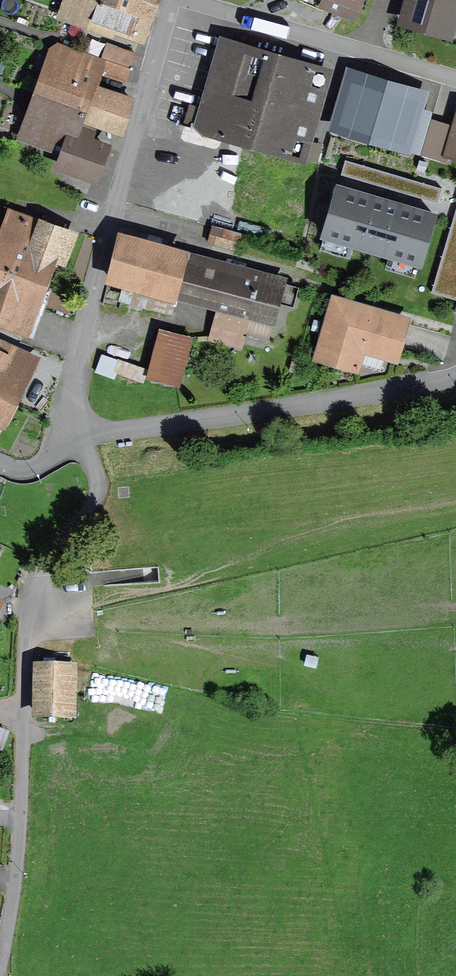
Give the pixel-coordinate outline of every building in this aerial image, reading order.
[(143,36),(150,17),(102,0),(72,0),(69,10),(92,19),(89,26),(110,34),(113,25),(143,36)] [(150,17),(156,0),(102,0),(150,17)] [(326,1),(324,3),(353,15),(359,0),(324,0),(326,1)] [(448,31),(455,6),(455,0),(410,0),(405,19),(448,31)] [(325,70),(223,40),(197,128),(224,134),(223,136),(300,158),(305,139),(293,135),(308,85),(320,89),(325,70)] [(95,70),(125,81),(130,67),(102,58),(61,44),(42,95),(81,108),(84,100),(127,115),(131,98),(112,92),(110,95),(89,88),(95,70)] [(102,57),(102,58),(130,67),(134,53),(108,44),(102,57)] [(352,82),(340,124),(403,142),(416,101),(352,82)] [(79,114),(123,128),(127,115),(84,100),(81,108),(42,95),(28,134),(35,137),(32,143),(64,155),(60,165),(94,177),(105,147),(71,134),(79,114)] [(455,128),(431,121),(422,152),(447,159),(449,152),(455,154),(455,126),(455,128)] [(169,184),(208,194),(223,136),(224,134),(197,128),(185,124),(169,184)] [(324,234),(420,262),(434,214),(338,186),(324,234)] [(223,211),(218,228),(242,234),(249,207),(241,205),(238,215),(223,211)] [(435,289),(455,295),(455,209),(435,289)] [(0,240),(0,266),(43,282),(51,261),(59,265),(70,235),(22,218),(13,244),(0,240)] [(209,242),(238,250),(242,234),(218,228),(213,226),(209,242)] [(297,287),(255,275),(254,279),(182,260),(184,254),(120,237),(109,277),(270,320),(275,300),(292,304),(297,287)] [(24,333),(43,282),(0,266),(0,315),(5,317),(2,325),(24,333)] [(394,357),(405,320),(335,299),(319,355),(356,366),(361,347),(394,357)] [(216,321),(212,335),(238,342),(242,328),(216,321)] [(180,387),(192,339),(160,331),(147,378),(180,387)] [(10,400),(32,360),(9,348),(5,355),(0,352),(0,395),(10,400)] [(98,368),(144,381),(149,364),(102,351),(98,368)] [(10,400),(0,395),(0,420),(10,400)] [(37,667),(36,713),(69,714),(70,668),(37,667)] [(2,750),(8,733),(0,730),(0,750),(2,750)]
